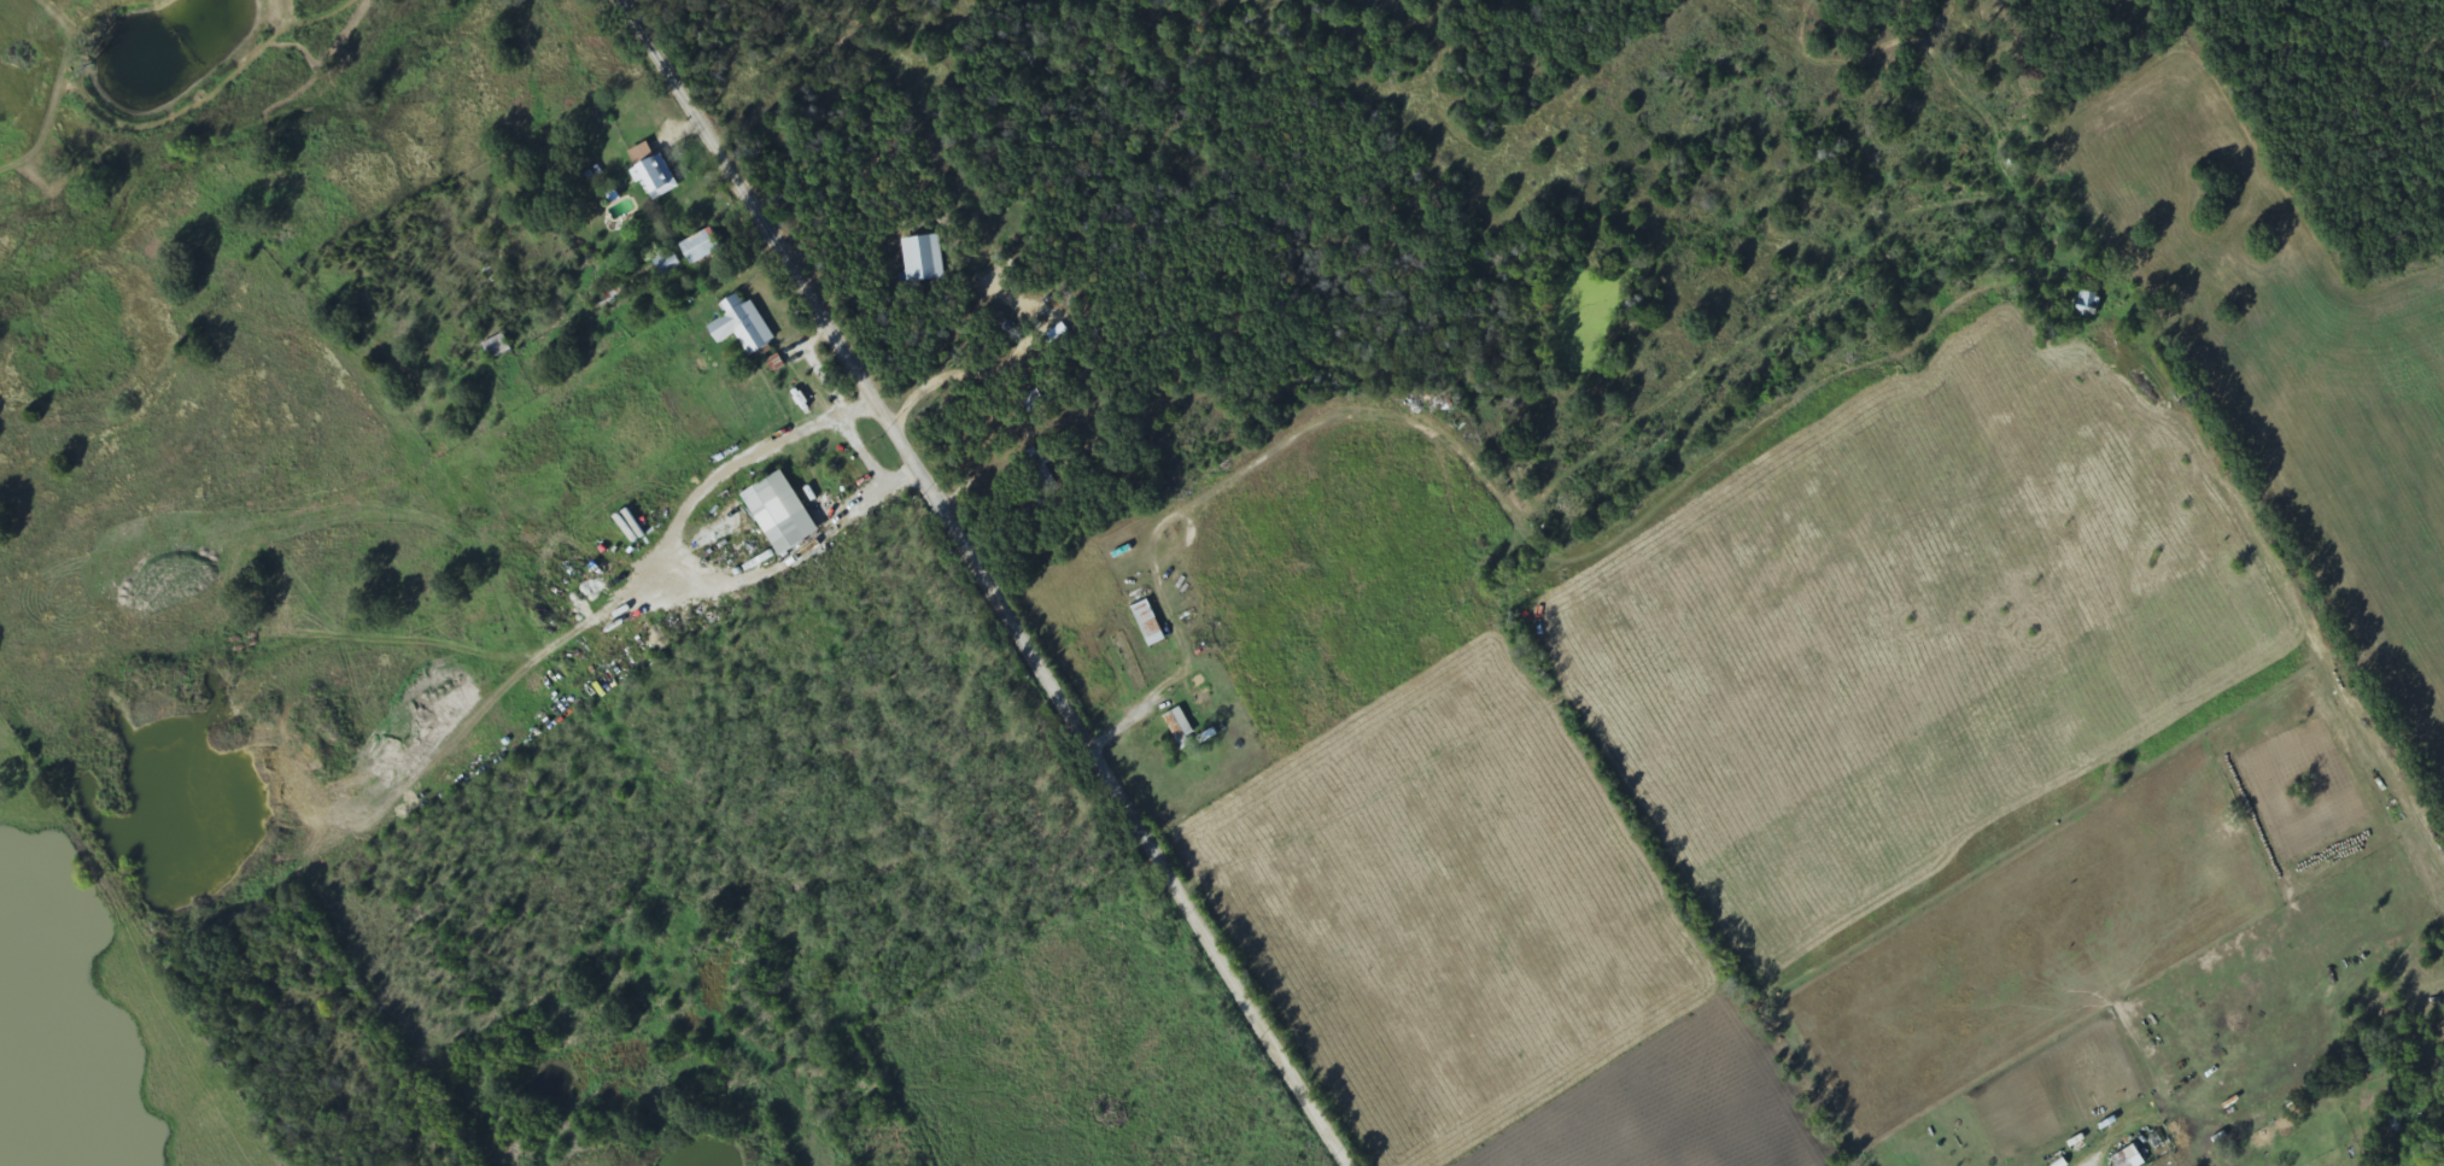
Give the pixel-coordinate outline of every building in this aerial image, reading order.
[(624,152),(638,183),(643,181),(651,201),(676,190),(660,153),(651,157),(645,143),(624,152)] [(719,253),(710,230),(678,242),(687,265),(719,253)] [(898,239),(903,283),(940,279),(935,235),(898,239)] [(734,334),(746,356),(773,340),(749,300),(741,305),(734,293),(716,304),(723,316),(703,327),(714,346),(734,334)] [(736,493),(769,556),(813,534),(780,470),(736,493)] [(1162,641),(1145,601),(1128,608),(1145,648),(1162,641)] [(1194,744),(1179,708),(1161,716),(1176,751),(1194,744)] [(2142,1165),(2129,1145),(2107,1159),(2112,1165),(2140,1165),(2142,1165)]
